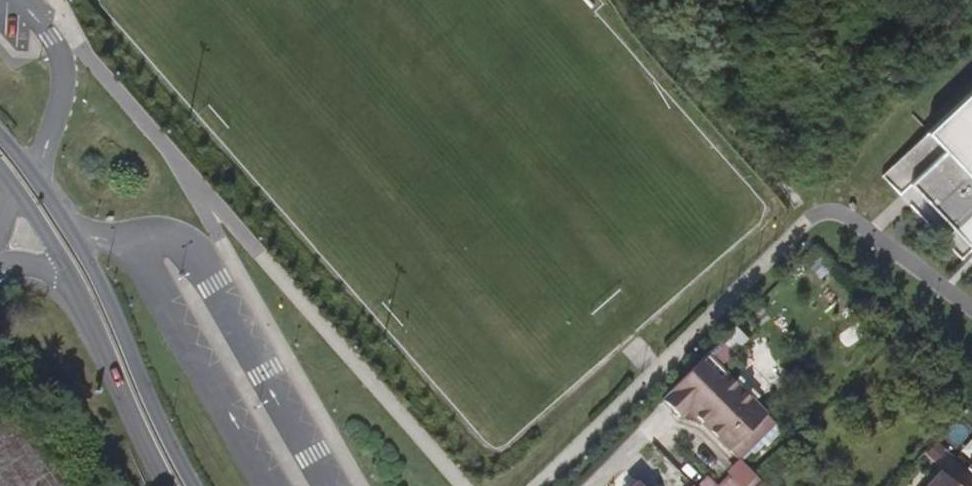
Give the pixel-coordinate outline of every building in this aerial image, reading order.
[(949,265),(971,243),(971,85),(870,182),(949,265)] [(737,344),(725,332),(698,359),(710,372),(737,344)] [(710,372),(698,359),(654,403),(671,420),(678,414),(722,457),(757,420),(710,372)] [(937,471),(923,485),(954,485),(937,471)] [(687,485),(707,485),(697,476),(687,485)]
